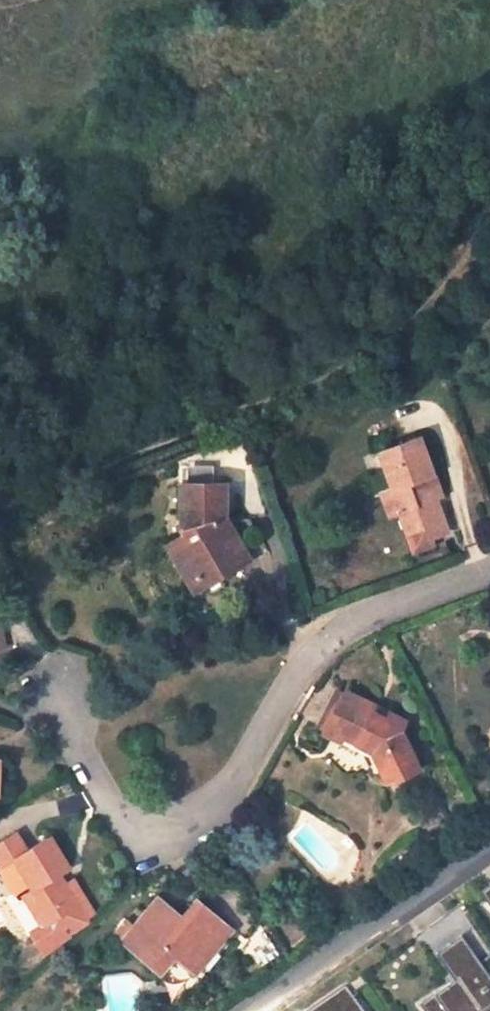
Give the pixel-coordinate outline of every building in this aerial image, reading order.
[(418,437),(376,452),(389,491),(378,495),(387,517),(400,513),(407,532),(425,525),(426,528),(442,522),(430,490),(422,467),(428,465),(418,437)] [(438,488),(428,465),(422,467),(430,490),(438,488)] [(223,483),(181,483),(179,528),(182,533),(164,544),(192,592),(248,559),(235,535),(230,537),(223,523),(223,483)] [(432,544),(426,528),(425,525),(407,532),(414,551),(432,544)] [(335,709),(322,731),(339,738),(340,735),(356,743),(360,736),(373,743),(370,749),(384,777),(399,771),(401,775),(416,768),(398,731),(403,721),(388,714),(385,719),(372,713),(375,709),(345,693),(337,710),(335,709)] [(89,923),(87,919),(94,914),(74,880),(67,884),(61,873),(70,869),(51,837),(26,850),(16,833),(0,841),(0,865),(1,867),(13,859),(31,888),(23,893),(42,925),(38,941),(44,951),(69,937),(68,935),(88,923),(89,923)] [(481,893),(489,906),(489,887),(481,893)] [(159,897),(121,941),(156,973),(171,956),(191,973),(231,928),(197,898),(182,916),(159,897)] [(420,1004),(425,1010),(489,1010),(489,975),(463,936),(437,954),(455,980),(420,1004)] [(346,986),(311,1010),(364,1010),(346,986)]
